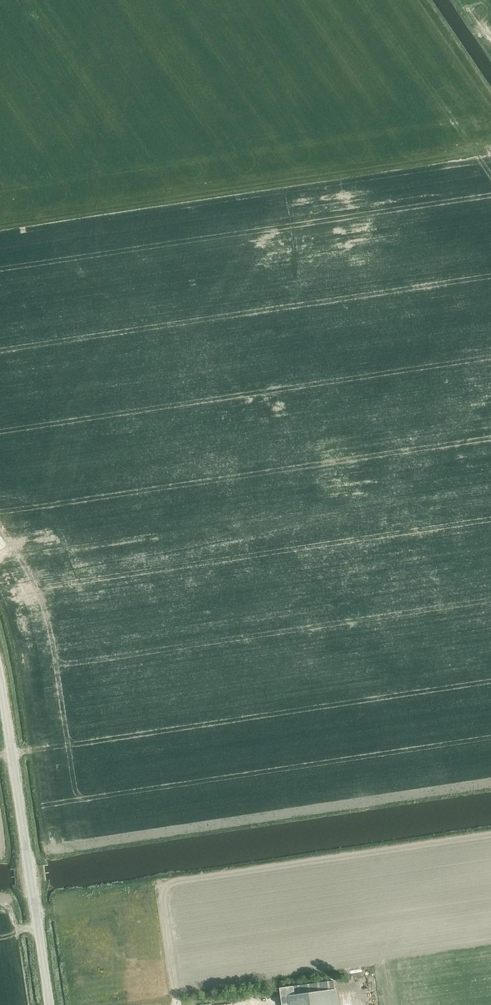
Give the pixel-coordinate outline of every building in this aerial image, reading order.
[(286,1004),(337,1004),(335,991),(285,998),(286,1004)]
